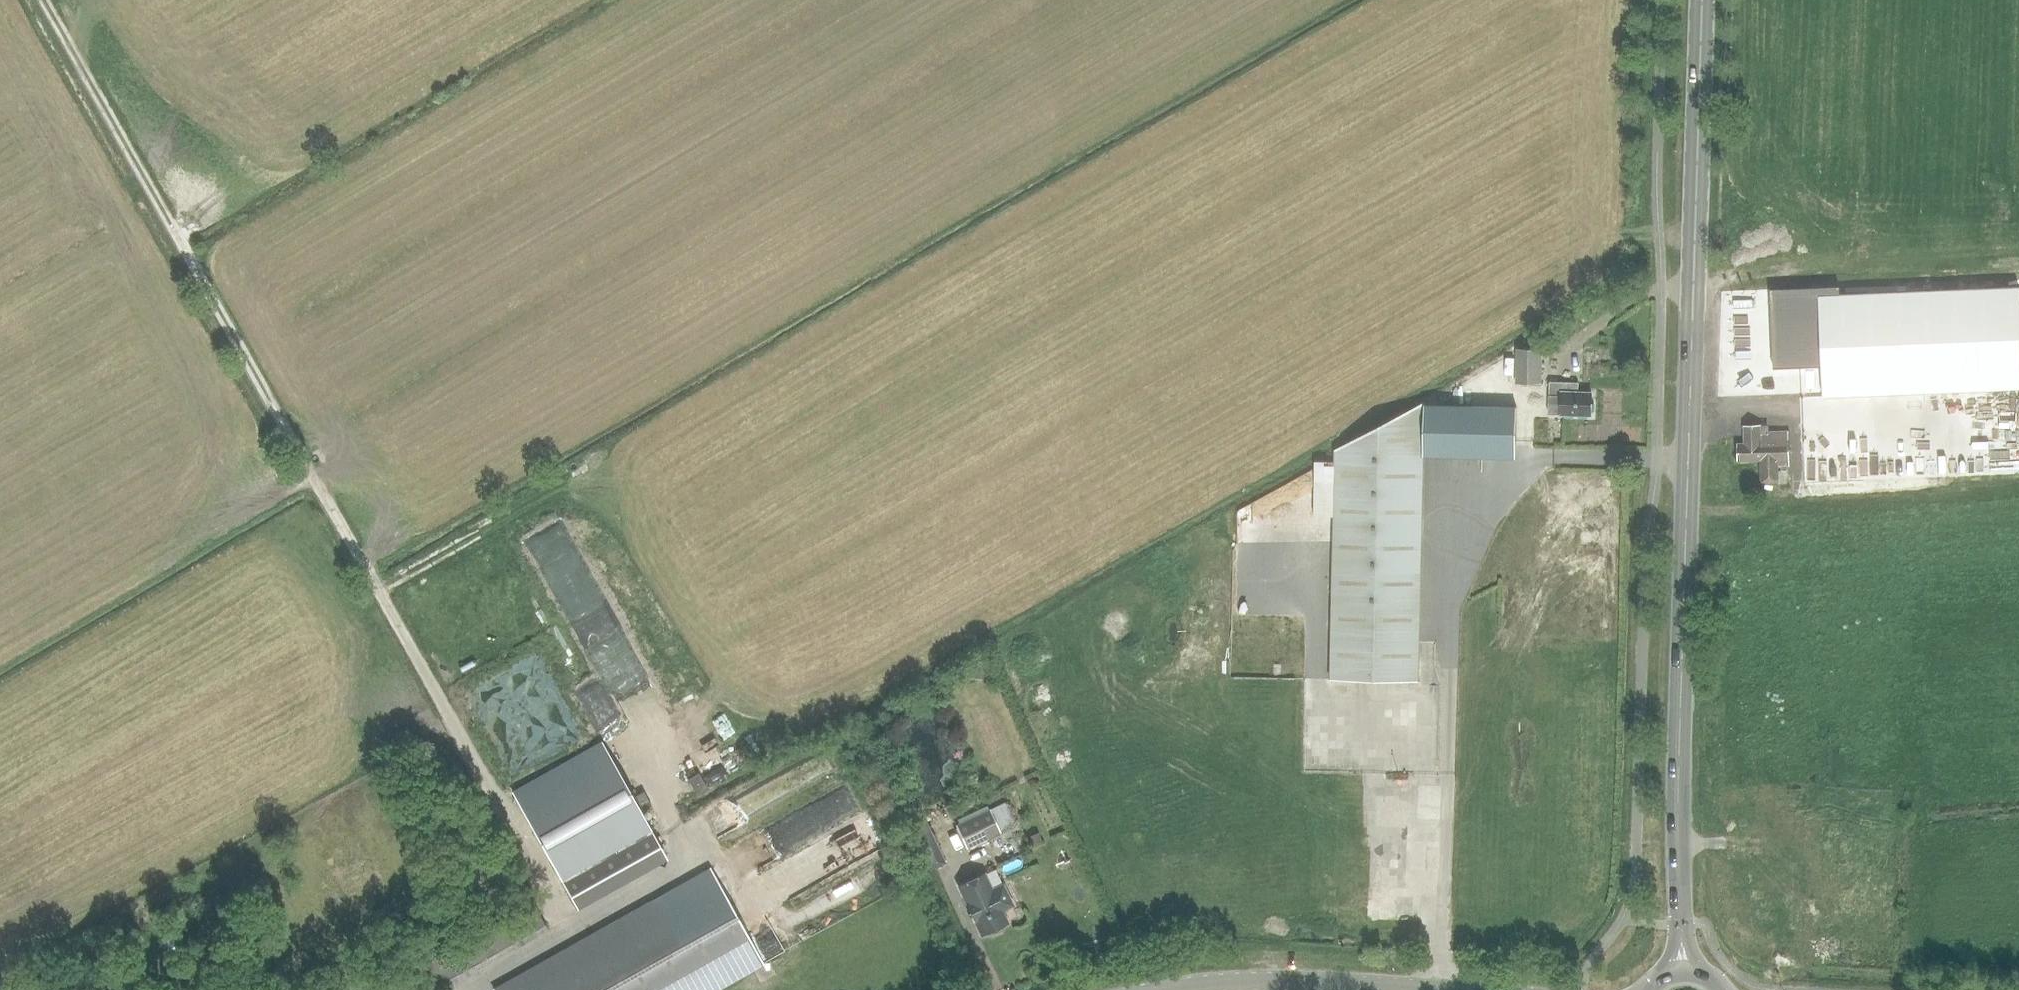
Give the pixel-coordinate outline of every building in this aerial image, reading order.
[(2018,386),(2018,287),(1840,294),(1840,286),(1770,289),(1773,367),(1821,365),(1822,394),(2018,386)] [(1423,443),(1507,446),(1508,407),(1540,407),(1542,349),(1518,348),(1516,381),(1511,381),(1512,365),(1488,365),(1488,381),(1473,381),(1473,377),(1335,449),(1330,679),(1418,681),(1423,443)] [(1591,415),(1592,392),(1577,392),(1578,383),(1550,382),(1549,414),(1561,414),(1591,415)] [(1776,416),(1798,415),(1798,392),(1775,393),(1776,416)] [(1772,420),(1746,423),(1750,460),(1764,458),(1767,484),(1788,481),(1786,464),(1800,463),(1796,426),(1773,429),(1772,420)] [(569,519),(532,537),(550,572),(586,555),(569,519)] [(664,854),(602,744),(514,793),(576,904),(664,854)] [(707,758),(714,774),(731,767),(722,744),(707,751),(710,757),(707,758)] [(761,809),(835,765),(827,751),(753,795),(761,809)] [(706,787),(698,773),(690,777),(698,791),(706,787)] [(998,829),(989,809),(956,825),(965,844),(998,829)] [(807,839),(819,834),(809,812),(737,845),(736,842),(731,844),(746,874),(797,850),(791,838),(804,832),(807,839)] [(909,824),(921,851),(930,869),(947,861),(926,815),(909,824)] [(1037,831),(1029,835),(1033,843),(1041,839),(1037,831)] [(1011,905),(1002,884),(995,869),(958,886),(981,934),(986,932),(990,933),(1000,929),(1001,925),(1006,922),(1000,910),(1011,905)] [(765,961),(745,924),(695,952),(663,894),(494,989),(713,989),(765,961)] [(476,969),(547,928),(534,906),(416,970),(428,989),(446,989),(478,972),(476,969)]
